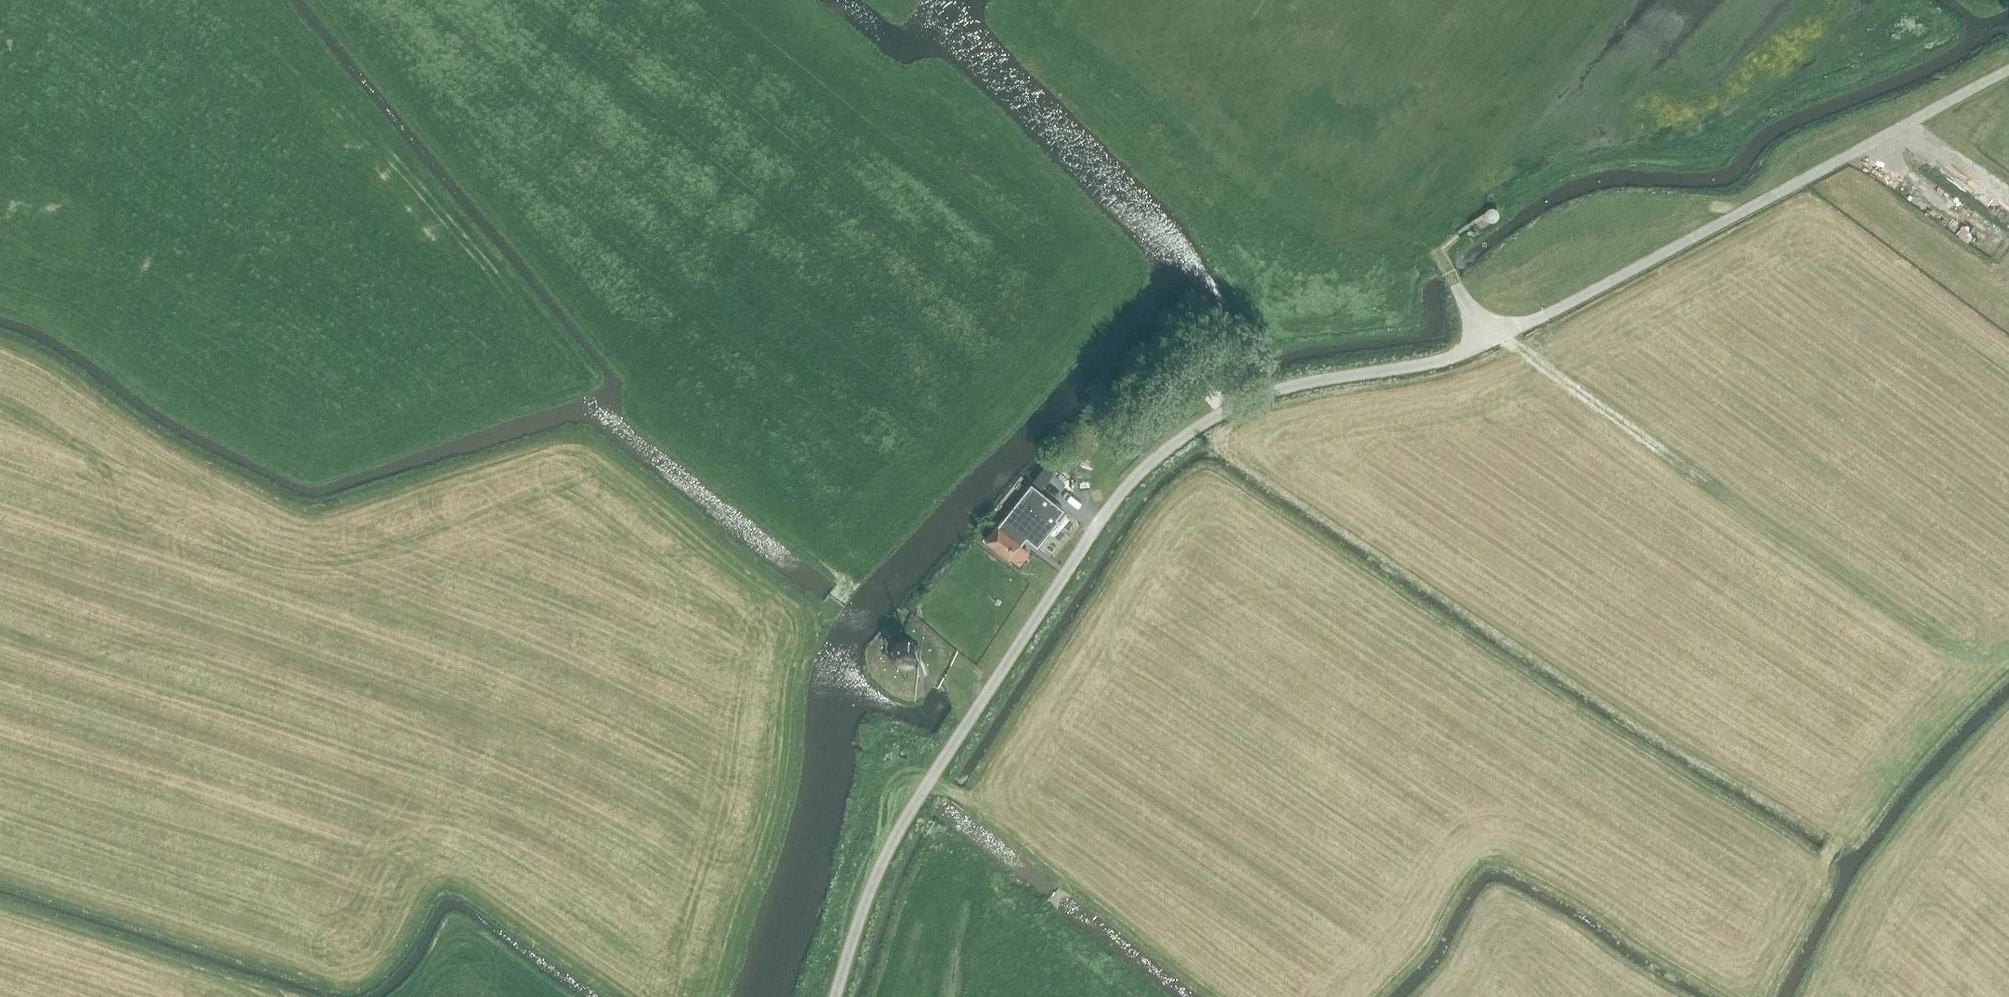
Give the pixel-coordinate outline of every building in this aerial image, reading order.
[(1498,216),(1498,215),(1498,214),(1498,213),(1497,212),(1497,211),(1496,211),(1496,210),(1495,210),(1495,209),(1494,209),(1493,209),(1492,209),(1491,209),(1490,209),(1490,210),(1489,210),(1488,211),(1488,212),(1487,213),(1487,214),(1487,215),(1487,216),(1488,217),(1488,218),(1489,218),(1489,219),(1490,219),(1491,220),(1492,220),(1493,220),(1494,220),(1495,219),(1496,219),(1496,218),(1497,218),(1497,217),(1498,216)] [(1394,220),(1394,222),(1395,225),(1397,226),(1399,228),(1401,228),(1403,228),(1406,227),(1407,225),(1408,223),(1409,221),(1408,218),(1407,216),(1405,215),(1403,214),(1400,214),(1398,215),(1396,216),(1395,218),(1394,220)] [(1153,386),(1144,378),(1140,382),(1136,379),(1132,383),(1144,395),(1153,386)] [(1127,388),(1122,393),(1125,396),(1121,400),(1130,408),(1138,400),(1127,388)] [(1041,472),(1033,481),(1042,488),(1049,478),(1041,472)] [(1019,497),(1020,498),(985,541),(1009,560),(1025,540),(1035,548),(1040,541),(1031,533),(1044,517),(1045,517),(1055,505),(1030,485),(1019,497)] [(895,664),(898,668),(903,670),(908,670),(913,669),(917,666),(920,662),(922,657),(921,652),(919,648),(916,644),(912,642),(908,640),(903,641),(899,643),(895,646),(893,650),(891,655),(892,660),(895,664)]
